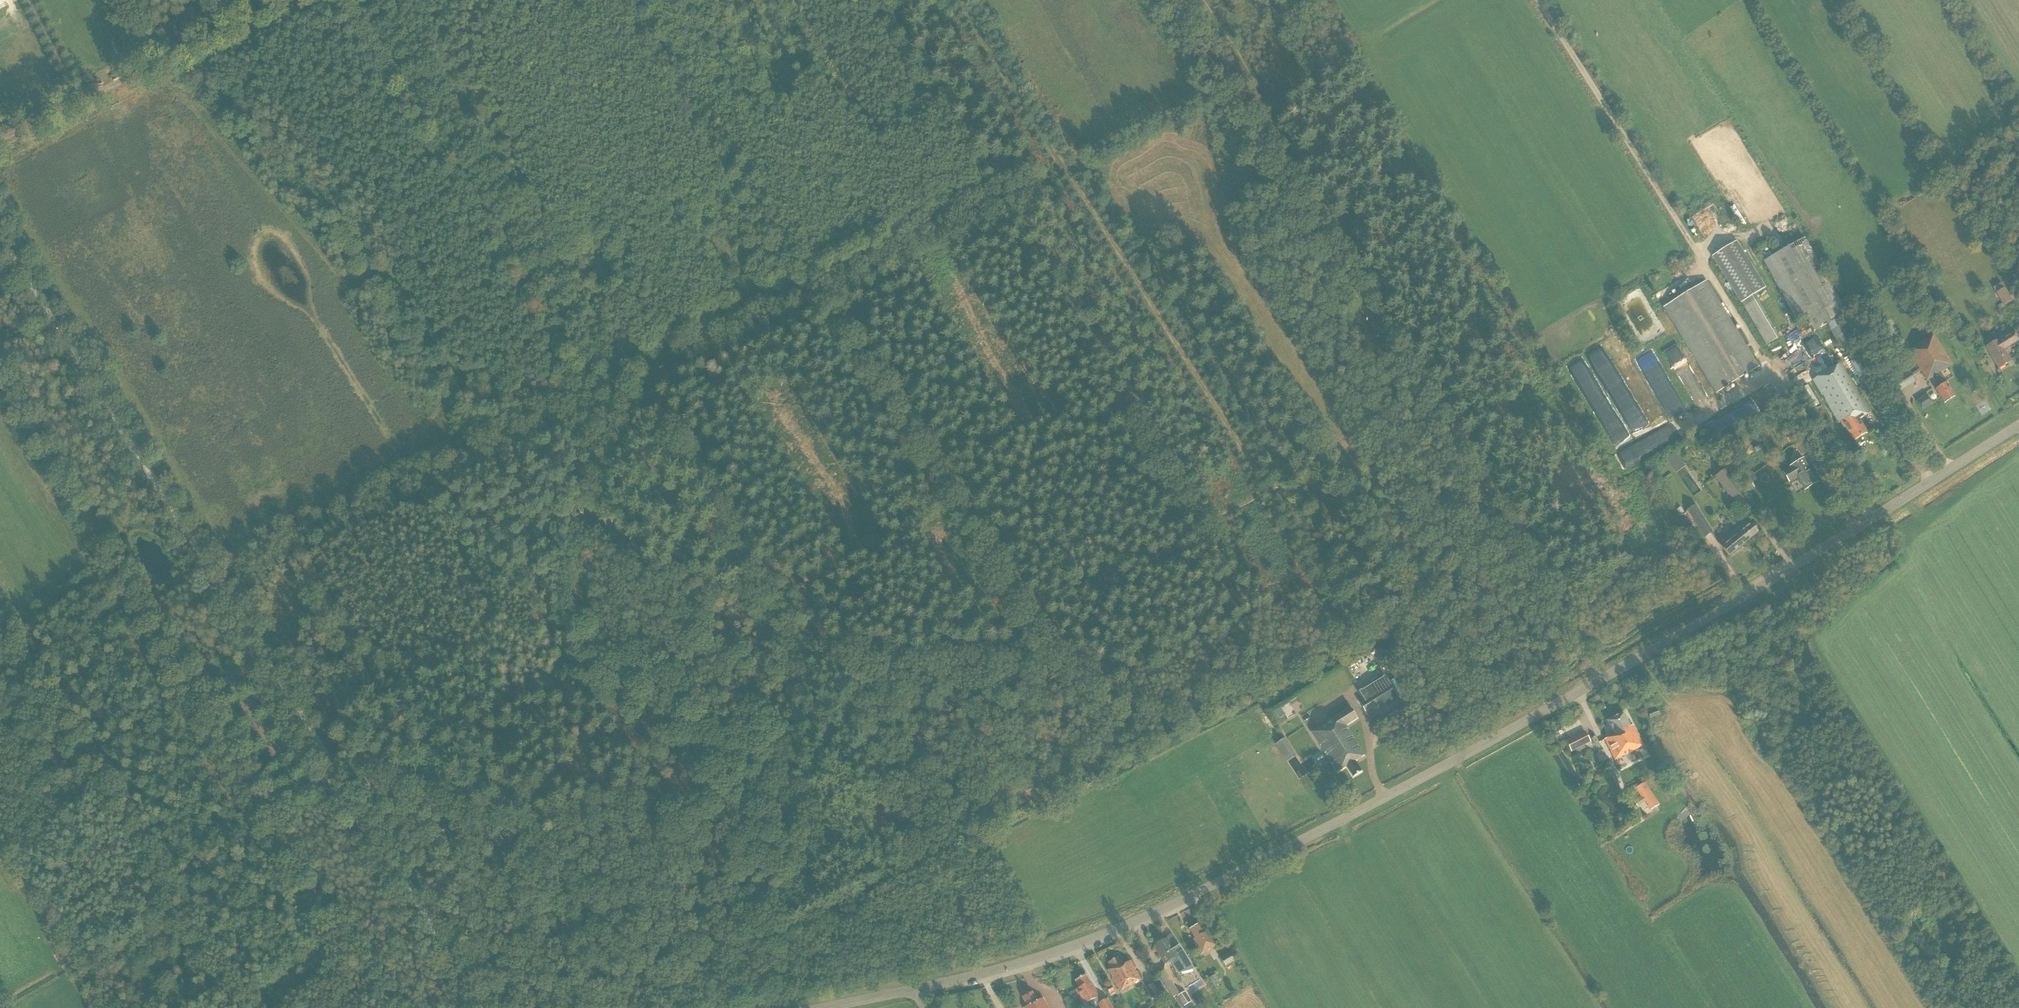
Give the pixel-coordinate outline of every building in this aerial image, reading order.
[(1699,214),(1709,228),(1718,221),(1708,207),(1699,214)] [(1843,351),(1855,345),(1839,318),(1849,312),(1842,300),(1839,302),(1804,238),(1764,261),(1797,321),(1806,316),(1814,331),(1827,324),(1843,351)] [(1741,303),(1766,345),(1778,338),(1752,296),(1765,288),(1736,241),(1712,256),(1740,303),(1741,303)] [(1770,241),(1764,245),(1769,253),(1775,249),(1770,241)] [(1716,393),(1759,366),(1707,281),(1664,308),(1716,393)] [(2011,300),(2004,288),(1996,293),(2004,305),(2011,300)] [(2018,340),(2018,339),(2015,331),(1998,341),(1998,340),(1992,344),(1993,346),(1987,349),(1999,369),(2011,362),(2004,349),(2018,340)] [(1945,403),(1955,396),(1950,389),(1951,389),(1946,382),(1940,373),(1952,365),(1933,335),(1915,346),(1916,348),(1909,352),(1927,381),(1933,377),(1934,379),(1938,387),(1936,389),(1945,403)] [(1659,342),(1642,351),(1675,414),(1693,405),(1659,342)] [(1601,366),(1640,424),(1657,413),(1617,355),(1601,366)] [(1844,428),(1846,427),(1854,441),(1867,432),(1859,419),(1871,412),(1841,362),(1813,379),(1839,423),(1840,422),(1844,428)] [(1908,372),(1892,382),(1899,392),(1915,381),(1908,372)] [(1722,428),(1750,412),(1745,402),(1716,418),(1722,428)] [(1822,424),(1829,420),(1821,407),(1814,411),(1822,424)] [(1793,435),(1786,439),(1789,443),(1796,439),(1793,435)] [(1801,456),(1811,450),(1804,440),(1795,446),(1801,456)] [(1673,452),(1664,458),(1669,466),(1679,459),(1673,452)] [(1700,488),(1710,482),(1692,455),(1682,462),(1700,488)] [(1805,489),(1817,482),(1803,459),(1791,466),(1792,468),(1784,473),(1789,481),(1797,476),(1805,489)] [(1727,468),(1716,476),(1732,499),(1743,491),(1727,468)] [(1713,532),(1696,505),(1687,510),(1705,537),(1713,532)] [(1736,529),(1746,542),(1758,532),(1748,519),(1736,529)] [(1729,556),(1734,551),(1746,542),(1736,529),(1718,543),(1729,556)] [(1570,608),(1565,600),(1560,603),(1565,611),(1570,608)] [(1358,701),(1367,715),(1397,696),(1385,676),(1358,691),(1363,698),(1358,701)] [(1280,707),(1274,711),(1279,718),(1285,715),(1280,707)] [(1355,761),(1364,755),(1346,726),(1357,718),(1350,707),(1311,731),(1338,773),(1347,767),(1353,777),(1362,772),(1355,761)] [(1615,760),(1643,746),(1633,725),(1630,726),(1624,713),(1608,721),(1614,734),(1605,739),(1615,760)] [(1571,750),(1590,741),(1585,732),(1567,742),(1571,750)] [(1597,748),(1601,746),(1596,736),(1592,739),(1597,748)] [(1287,762),(1296,756),(1285,738),(1276,744),(1287,762)] [(1636,789),(1640,795),(1634,799),(1638,806),(1645,802),(1651,811),(1660,805),(1646,783),(1636,789)] [(1203,954),(1216,945),(1207,931),(1203,933),(1198,924),(1190,929),(1195,938),(1194,939),(1203,954)] [(1179,945),(1174,948),(1167,938),(1154,946),(1165,963),(1170,960),(1178,974),(1195,969),(1179,945)] [(1226,966),(1237,960),(1231,952),(1221,958),(1226,966)] [(1120,991),(1141,979),(1131,961),(1123,966),(1118,957),(1109,962),(1113,968),(1109,971),(1120,991)] [(1164,970),(1158,974),(1172,997),(1179,993),(1164,970)] [(1086,974),(1075,980),(1080,988),(1076,990),(1084,1004),(1090,1001),(1092,1005),(1100,1000),(1098,997),(1099,996),(1091,982),(1090,982),(1086,974)] [(1160,994),(1154,983),(1146,988),(1152,999),(1160,994)] [(1192,1001),(1185,991),(1177,996),(1184,1006),(1192,1001)] [(1043,998),(1037,1001),(1032,992),(1023,998),(1028,1007),(1025,1007),(1049,1007),(1043,998)] [(1107,998),(1098,1004),(1100,1007),(1113,1007),(1107,998)]
